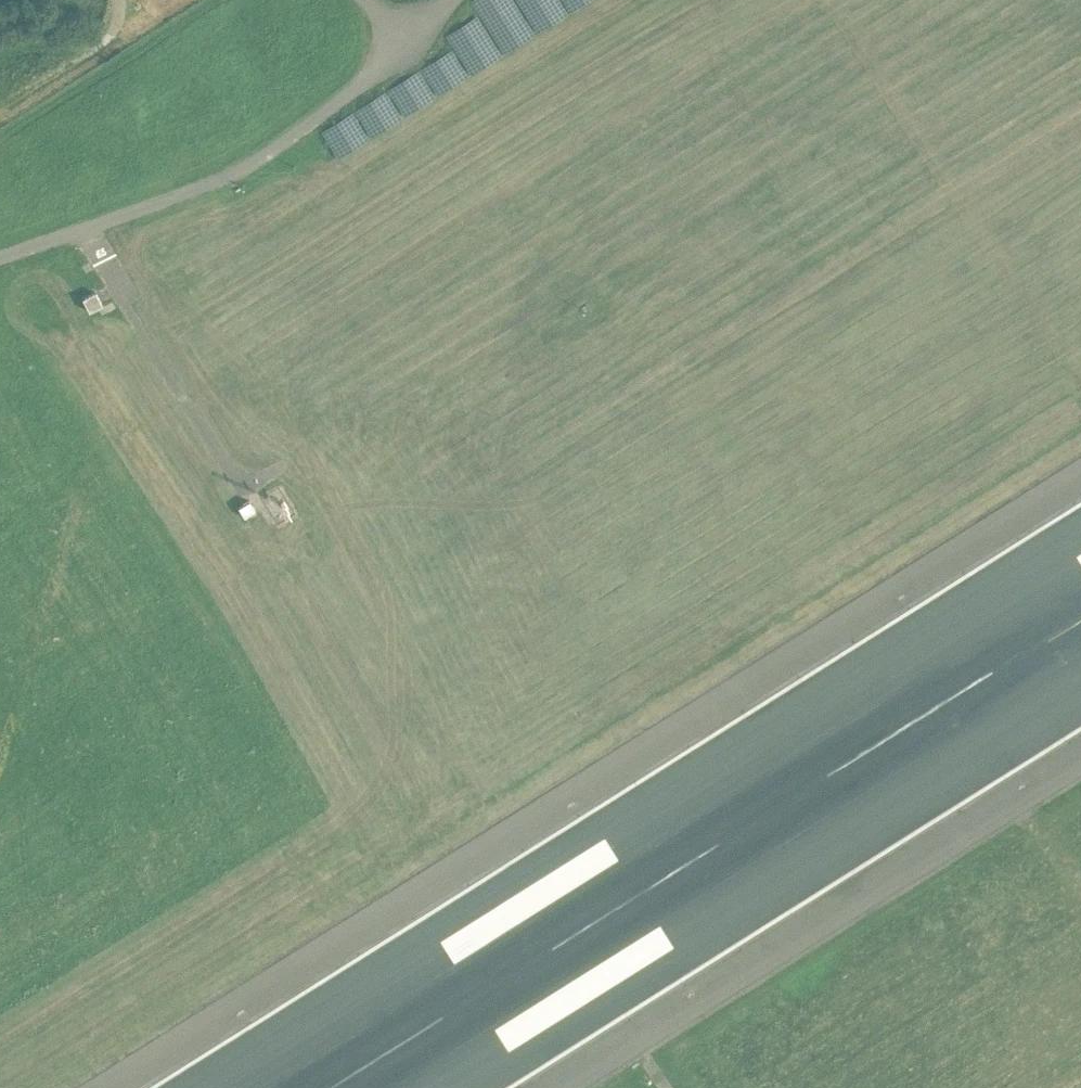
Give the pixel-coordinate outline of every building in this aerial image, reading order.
[(102,304),(95,291),(82,298),(89,311),(102,304)] [(244,516),(254,510),(248,501),(238,507),(244,516)]
